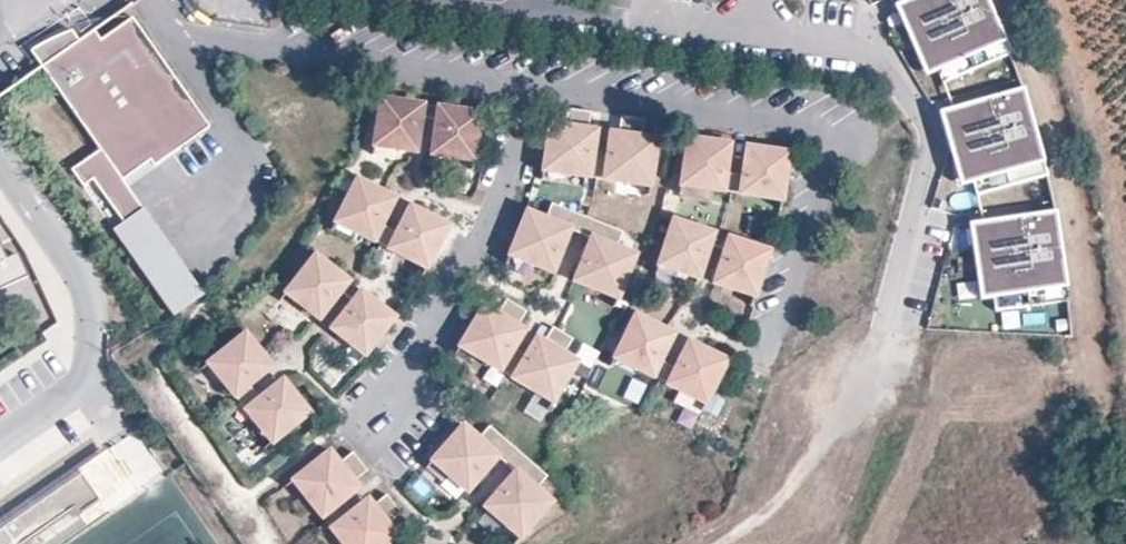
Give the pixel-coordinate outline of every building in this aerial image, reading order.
[(894,4),(925,76),(938,71),(907,0),(905,0),(894,4)] [(938,71),(943,83),(1011,53),(988,0),(907,0),(938,71)] [(41,48),(31,53),(101,152),(73,172),(85,189),(94,183),(125,227),(144,213),(124,183),(151,164),(156,170),(210,130),(133,21),(100,43),(93,34),(79,44),(71,35),(57,42),(49,45),(41,48)] [(1023,87),(952,107),(973,182),(976,195),(1048,175),(1023,87)] [(392,104),(386,141),(406,145),(404,154),(427,158),(432,123),(440,124),(447,126),(442,160),(464,164),(466,153),(486,157),(492,120),(441,112),(392,104)] [(952,107),(938,110),(959,185),(973,182),(952,107)] [(561,132),(554,173),(574,176),(573,182),(608,188),(642,193),(643,186),(663,189),(669,149),(654,146),(656,129),(633,126),(630,143),(627,163),(620,163),(612,161),(603,160),(596,159),(599,138),(602,121),(579,117),(576,134),(561,132)] [(606,139),(599,138),(596,159),(603,160),(606,139)] [(386,141),(384,151),(404,154),(406,145),(386,141)] [(623,142),(620,163),(627,163),(630,143),(623,142)] [(699,146),(693,183),(713,186),(712,197),(742,201),(773,206),(775,196),(795,199),(800,162),(768,157),(766,168),(757,167),(754,184),(745,183),(737,182),(740,164),(730,163),(732,151),(699,146)] [(742,153),(732,151),(730,163),(740,164),(742,153)] [(486,157),(466,153),(464,164),(484,167),(486,157)] [(759,155),(757,167),(766,168),(768,157),(759,155)] [(574,176),(554,173),(554,179),(573,182),(574,176)] [(713,186),(693,183),(692,193),(712,197),(713,186)] [(368,228),(364,238),(392,252),(420,266),(425,257),(443,266),(461,232),(430,217),(425,228),(417,223),(408,239),(400,235),(393,231),(401,215),(392,211),(397,200),(368,185),(350,219),(368,228)] [(643,186),(642,193),(662,196),(663,189),(643,186)] [(952,209),(973,205),(970,189),(949,193),(952,209)] [(775,196),(773,206),(793,209),(795,199),(775,196)] [(1055,209),(982,220),(994,297),(996,311),(1069,299),(1055,209)] [(125,227),(116,233),(176,318),(205,298),(145,213),(144,213),(125,227)] [(542,266),(540,272),(564,282),(582,240),(592,244),(603,248),(585,291),(610,301),(613,295),(632,302),(647,265),(628,257),(634,242),(599,227),(563,213),(557,228),(538,221),(523,259),(542,266)] [(350,219),(346,228),(364,238),(368,228),(350,219)] [(982,220),(968,223),(981,299),(994,297),(982,220)] [(749,290),(768,295),(780,260),(732,245),(684,228),(673,264),(691,270),(688,280),(710,287),(721,254),(728,256),(735,259),(724,292),(746,299),(749,290)] [(26,282),(17,262),(7,267),(0,252),(0,295),(26,282)] [(425,257),(420,266),(439,275),(443,266),(425,257)] [(523,259),(521,265),(540,272),(542,266),(523,259)] [(326,263),(303,292),(319,304),(312,312),(330,326),(352,299),(358,304),(364,309),(343,336),(360,350),(366,342),(383,354),(406,324),(366,293),(326,263)] [(673,264),(669,274),(688,280),(691,270),(673,264)] [(749,290),(746,299),(765,305),(768,295),(749,290)] [(303,292),(296,300),(312,312),(319,304),(303,292)] [(613,295),(610,301),(629,309),(632,302),(613,295)] [(491,359),(488,364),(517,383),(546,400),(549,395),(567,405),(587,371),(574,364),(583,349),(563,336),(554,351),(543,369),(537,366),(530,361),(523,357),(517,353),(528,336),(537,321),(517,309),(508,323),(495,315),(474,349),(491,359)] [(647,367),(642,376),(670,390),(697,403),(702,394),(720,404),(737,370),(708,355),(702,365),(694,361),(686,377),(678,373),(670,369),(678,353),(670,349),(675,338),(646,324),(629,357),(647,367)] [(534,339),(528,336),(517,353),(523,357),(534,339)] [(684,343),(675,338),(670,349),(678,353),(684,343)] [(240,379),(232,386),(252,410),(271,435),(279,428),(292,444),(321,421),(301,395),(291,402),(285,395),(271,406),(266,399),(260,392),(275,381),(268,373),(278,367),(257,340),(228,363),(240,379)] [(366,342),(360,350),(376,362),(383,354),(366,342)] [(548,348),(537,366),(543,369),(554,351),(548,348)] [(474,349),(470,354),(488,364),(491,359),(474,349)] [(699,351),(694,361),(702,365),(708,355),(699,351)] [(629,357),(624,367),(642,376),(647,367),(629,357)] [(228,363),(220,370),(232,386),(240,379),(228,363)] [(268,373),(275,381),(284,374),(278,367),(268,373)] [(295,387),(285,395),(291,402),(301,395),(295,387)] [(702,394),(697,403),(715,412),(720,404),(702,394)] [(549,395),(546,400),(563,411),(567,405),(549,395)] [(108,448),(139,493),(167,473),(136,428),(108,448)] [(279,428),(271,435),(283,451),(292,444),(279,428)] [(461,477),(457,482),(477,500),(507,466),(516,473),(525,481),(494,515),(514,533),(519,529),(534,541),(560,511),(545,497),(557,485),(528,459),(499,434),(488,447),(473,433),(446,464),(461,477)] [(316,503),(338,530),(348,543),(407,543),(398,532),(412,521),(397,503),(367,526),(358,515),(348,502),(378,478),(364,460),(350,470),(341,458),(309,484),(321,499),(316,503)] [(0,521),(0,543),(21,543),(76,506),(82,514),(106,498),(82,464),(0,521)] [(446,464),(442,469),(457,482),(461,477),(446,464)] [(309,484),(304,487),(316,503),(321,499),(309,484)] [(514,533),(527,543),(532,543),(534,541),(519,529),(514,533)]
